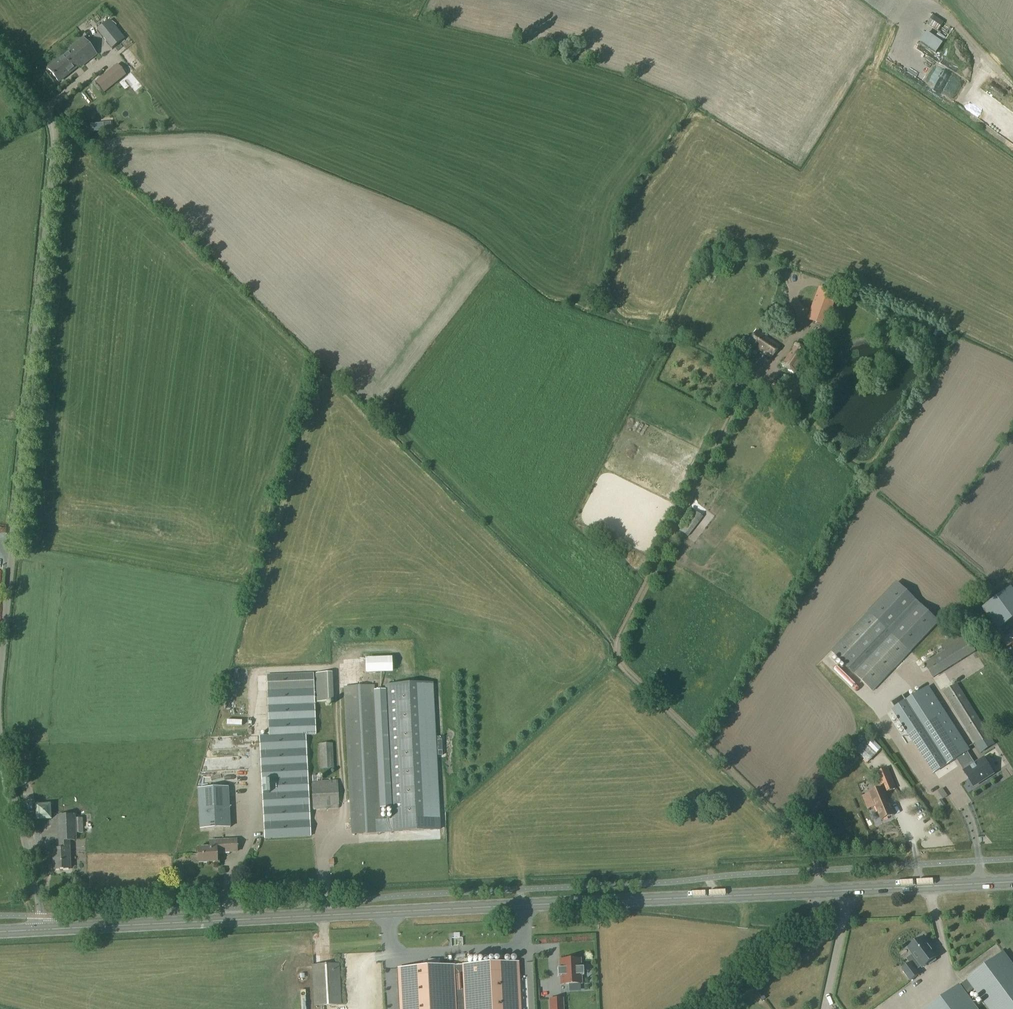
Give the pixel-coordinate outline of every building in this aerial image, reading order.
[(126,17),(119,23),(127,33),(134,27),(126,17)] [(924,28),(935,36),(942,26),(932,18),(924,28)] [(110,20),(97,31),(112,50),(126,39),(110,20)] [(49,70),(59,82),(96,53),(86,41),(49,70)] [(96,82),(105,94),(125,77),(117,66),(96,82)] [(110,124),(89,125),(90,135),(110,133),(110,124)] [(838,294),(820,289),(810,319),(827,325),(838,294)] [(773,305),(767,313),(775,319),(781,310),(773,305)] [(760,352),(771,360),(780,346),(757,330),(746,346),(759,355),(760,352)] [(807,354),(794,345),(780,366),(793,375),(807,354)] [(746,375),(752,369),(735,355),(729,362),(746,375)] [(689,537),(704,517),(695,511),(680,530),(689,537)] [(896,582),(830,652),(872,692),(939,623),(896,582)] [(983,605),(995,623),(1012,611),(1012,596),(1008,589),(983,605)] [(941,646),(945,653),(926,665),(935,679),(977,653),(968,639),(967,640),(962,633),(941,646)] [(388,658),(368,658),(368,668),(388,668),(388,658)] [(315,674),(316,703),(333,702),(332,673),(315,674)] [(307,736),(317,735),(314,674),(268,676),(269,691),(268,691),(270,736),(260,736),(265,839),(312,837),(307,736)] [(431,682),(384,684),(393,831),(440,828),(431,682)] [(944,693),(978,747),(992,737),(958,684),(944,693)] [(353,835),(383,834),(375,686),(345,687),(353,835)] [(902,694),(891,702),(895,708),(892,709),(933,773),(957,758),(958,759),(968,753),(971,751),(929,686),(906,700),(902,694)] [(854,750),(866,764),(881,750),(866,733),(860,739),(863,742),(854,750)] [(329,745),(318,746),(319,769),(330,769),(329,745)] [(965,770),(964,771),(975,787),(995,774),(985,758),(976,764),(968,753),(958,759),(965,770)] [(843,764),(848,769),(859,759),(854,754),(843,764)] [(877,774),(883,788),(885,794),(886,794),(897,789),(889,769),(877,774)] [(228,788),(198,790),(200,830),(230,828),(228,788)] [(883,788),(871,793),(883,821),(895,816),(886,794),(885,794),(883,788)] [(947,797),(942,790),(937,793),(942,801),(947,797)] [(31,804),(30,821),(46,822),(47,805),(31,804)] [(71,870),(70,842),(76,841),(76,835),(85,835),(84,819),(75,818),(75,816),(59,817),(60,850),(52,850),(52,864),(54,864),(55,870),(71,870)] [(680,816),(680,829),(697,828),(697,816),(680,816)] [(199,848),(199,863),(218,863),(218,853),(238,852),(238,840),(211,841),(211,848),(199,848)] [(920,940),(919,938),(913,943),(914,944),(908,949),(917,961),(911,965),(910,964),(902,970),(910,981),(918,975),(915,971),(921,967),(922,968),(928,964),(929,965),(935,961),(934,959),(936,957),(922,938),(920,940)] [(959,987),(965,996),(975,989),(989,1008),(1012,1008),(1012,969),(1002,954),(967,980),(968,980),(959,987)] [(583,968),(581,968),(580,958),(558,960),(559,969),(557,969),(557,977),(559,977),(560,986),(582,984),(581,976),(583,976),(583,968)] [(401,1008),(519,1008),(517,963),(399,969),(401,1008)] [(312,967),(315,1007),(340,1005),(338,965),(312,967)] [(958,986),(928,1008),(975,1008),(965,996),(959,987),(958,987),(959,987),(958,986)] [(550,1008),(562,1008),(562,999),(549,1000),(550,1008)]
